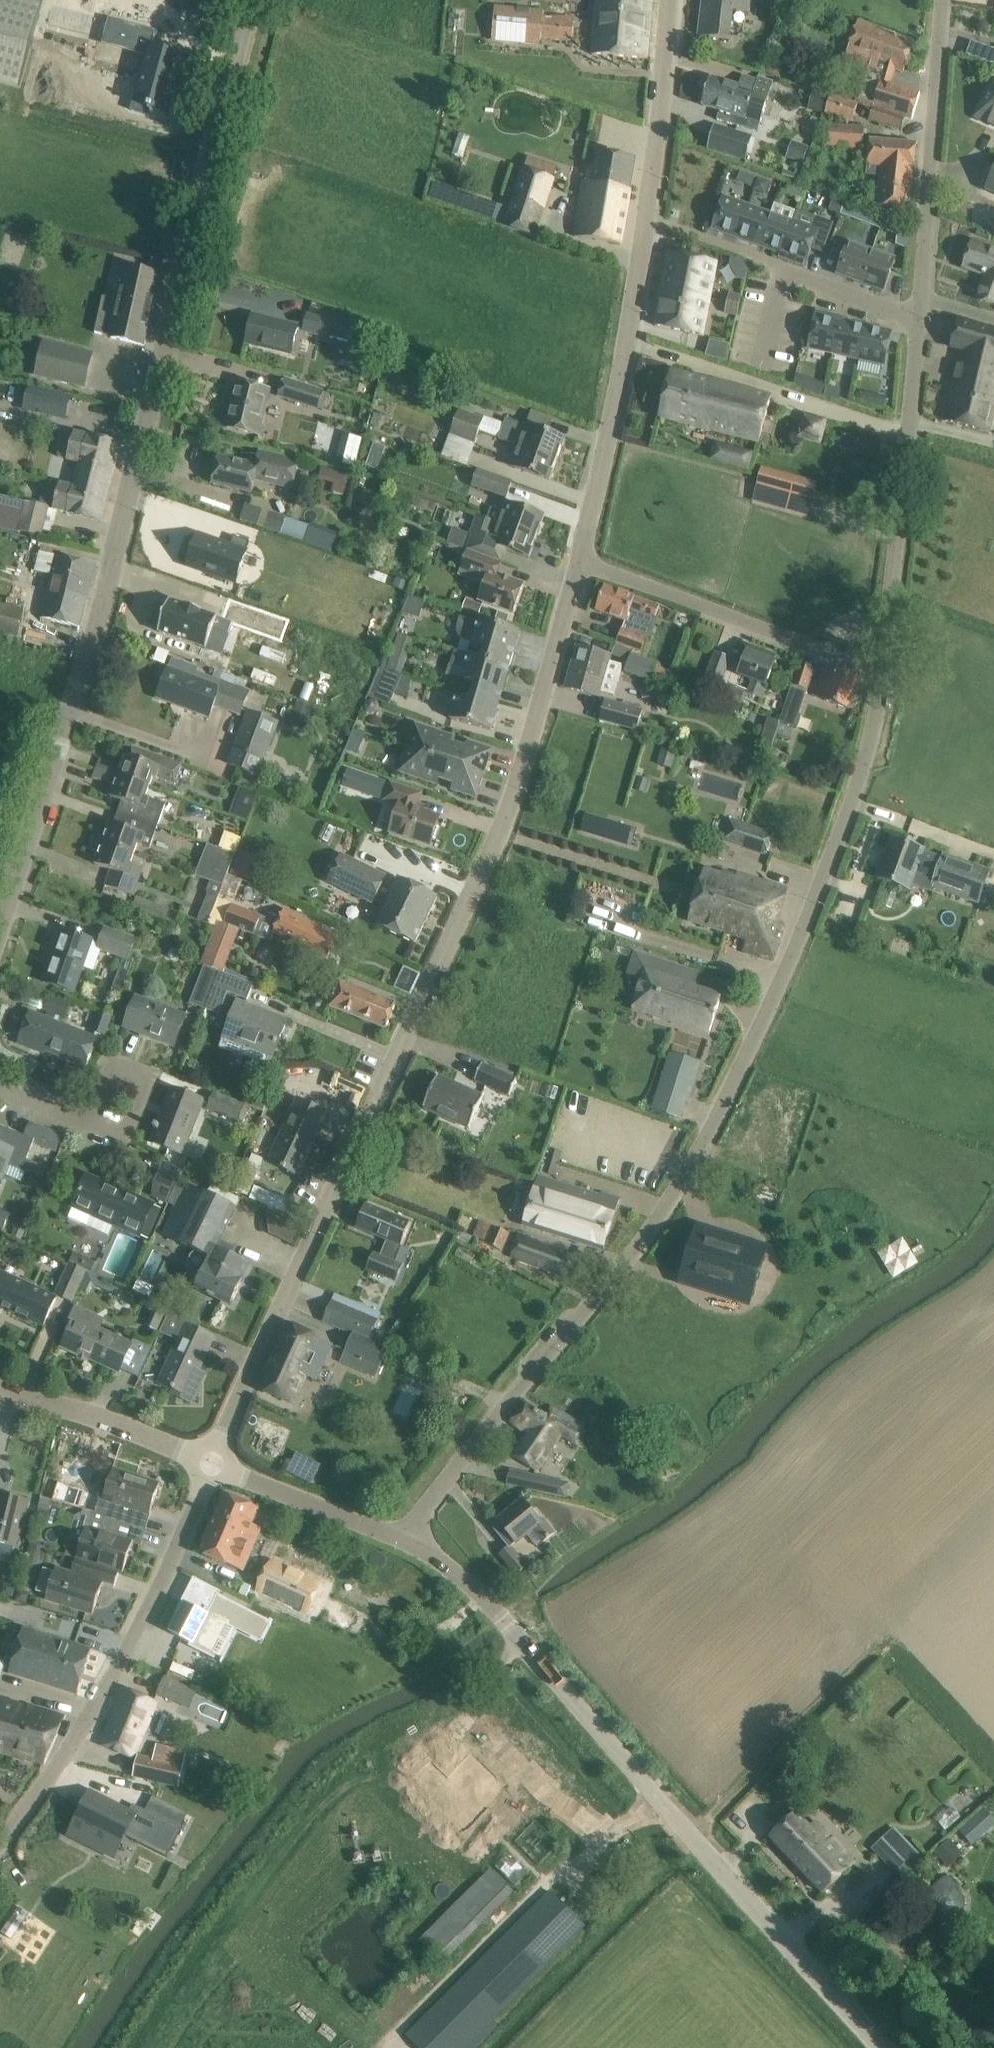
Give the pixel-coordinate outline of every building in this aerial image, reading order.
[(19,87),(42,5),(23,0),(0,0),(0,82),(19,87)] [(591,54),(646,59),(651,0),(596,0),(591,54)] [(698,35),(729,38),(732,8),(749,10),(750,0),(702,0),(698,35)] [(780,10),(781,0),(765,0),(764,8),(780,10)] [(541,36),(543,13),(543,11),(497,7),(493,40),(540,45),(541,36)] [(575,17),(543,13),(541,36),(573,39),(575,17)] [(155,48),(159,32),(110,20),(104,47),(146,57),(135,98),(149,102),(146,113),(170,119),(186,56),(155,48)] [(857,93),(854,102),(860,102),(873,106),(905,117),(912,119),(920,93),(886,82),(891,67),(903,72),(914,42),(858,23),(845,61),(864,68),(857,93)] [(710,77),(701,104),(720,110),(717,119),(741,127),(742,126),(758,131),(773,81),(759,76),(757,81),(742,76),(739,86),(710,77)] [(993,79),(976,116),(993,124),(993,79)] [(843,98),(846,89),(833,85),(825,112),(853,122),(860,102),(854,102),(843,98)] [(902,129),(905,117),(873,106),(869,119),(902,129)] [(865,127),(831,123),(828,145),(863,149),(865,127)] [(709,148),(728,154),(747,160),(754,137),(716,125),(709,148)] [(878,205),(890,206),(910,208),(917,143),(870,138),(867,165),(882,166),(878,205)] [(800,143),(794,160),(804,163),(809,146),(800,143)] [(455,147),(450,168),(464,172),(469,150),(455,147)] [(635,157),(616,154),(597,150),(595,167),(586,165),(583,182),(584,182),(575,236),(620,244),(635,157)] [(522,167),(503,224),(536,235),(555,178),(554,178),(525,168),(522,167)] [(985,188),(987,189),(993,192),(993,167),(985,188)] [(740,171),(737,181),(751,186),(754,176),(740,171)] [(757,177),(753,190),(765,194),(769,182),(757,177)] [(433,198),(496,221),(502,204),(439,181),(433,198)] [(790,183),(786,193),(799,198),(803,188),(790,183)] [(712,228),(736,237),(747,205),(724,197),(712,228)] [(833,198),(828,210),(840,214),(844,202),(833,198)] [(845,202),(840,213),(859,220),(863,209),(845,202)] [(770,214),(747,205),(736,237),(759,245),(770,214)] [(780,257),(793,222),(770,214),(759,245),(781,253),(780,257)] [(817,231),(793,222),(780,257),(804,265),(817,231)] [(899,223),(895,244),(907,248),(909,227),(899,223)] [(990,247),(972,241),(962,266),(988,275),(985,284),(982,283),(977,299),(993,305),(993,249),(990,247)] [(860,282),(872,250),(848,242),(837,273),(860,282)] [(872,250),(860,282),(883,290),(895,259),(872,250)] [(711,300),(719,263),(671,253),(663,289),(711,300)] [(160,275),(140,271),(126,268),(119,300),(103,296),(95,332),(111,336),(111,337),(144,345),(160,275)] [(711,300),(663,289),(655,326),(703,336),(711,300)] [(727,302),(738,305),(740,295),(729,293),(727,302)] [(735,315),(738,305),(727,302),(725,312),(735,315)] [(307,315),(304,330),(328,336),(364,345),(367,332),(370,318),(348,311),(344,327),(331,324),(332,321),(307,315)] [(837,336),(841,321),(842,317),(816,311),(811,336),(808,347),(834,353),(837,336)] [(297,325),(273,319),(253,314),(246,343),(290,354),(297,325)] [(977,325),(958,319),(951,347),(962,349),(945,420),(964,425),(989,431),(993,411),(993,330),(977,325)] [(837,336),(834,353),(858,359),(863,336),(865,326),(841,321),(837,336)] [(865,326),(863,336),(858,359),(884,364),(890,336),(891,332),(865,326)] [(43,343),(36,372),(85,385),(92,355),(43,343)] [(771,396),(671,370),(659,416),(759,442),(771,396)] [(328,393),(284,378),(279,395),(323,409),(328,393)] [(815,379),(811,391),(822,395),(826,384),(815,379)] [(237,381),(228,419),(243,422),(241,430),(258,434),(269,389),(237,381)] [(71,395),(29,385),(23,411),(66,421),(71,395)] [(826,385),(824,396),(838,399),(840,388),(826,385)] [(875,394),(873,405),(884,408),(887,396),(875,394)] [(463,437),(471,414),(458,409),(450,432),(463,437)] [(375,414),(371,424),(376,426),(378,427),(382,417),(375,414)] [(483,418),(471,414),(463,437),(475,441),(483,418)] [(517,443),(557,458),(564,438),(524,424),(507,418),(499,438),(517,444),(517,443)] [(76,473),(110,482),(119,443),(75,431),(73,439),(63,436),(57,458),(79,463),(76,473)] [(549,479),(557,458),(517,443),(517,444),(509,465),(549,479)] [(747,454),(732,451),(729,465),(744,468),(747,454)] [(213,483),(232,488),(251,492),(254,479),(292,488),(297,465),(258,455),(256,465),(219,456),(213,483)] [(348,455),(345,465),(354,467),(357,457),(348,455)] [(796,475),(762,466),(757,485),(791,494),(796,475)] [(321,487),(348,492),(352,472),(325,467),(321,487)] [(512,481),(478,469),(472,484),(506,496),(512,481)] [(19,533),(20,531),(41,536),(43,529),(49,507),(57,509),(57,510),(80,516),(100,521),(110,482),(76,473),(73,486),(52,481),(46,504),(40,503),(26,499),(25,502),(0,496),(0,528),(19,533)] [(358,476),(356,482),(364,485),(366,479),(358,476)] [(491,507),(487,519),(536,536),(544,516),(504,501),(501,511),(491,507)] [(269,511),(264,528),(283,535),(289,518),(269,511)] [(536,536),(487,519),(478,515),(471,534),(452,527),(447,541),(468,549),(494,558),(499,546),(529,557),(536,536)] [(199,534),(188,565),(235,582),(247,551),(246,551),(249,541),(234,536),(230,545),(199,534)] [(494,559),(494,558),(468,549),(461,568),(476,574),(474,579),(485,583),(479,600),(494,605),(513,612),(523,584),(496,574),(501,562),(494,559)] [(95,565),(76,560),(58,555),(42,617),(79,627),(95,565)] [(393,586),(405,591),(408,582),(397,578),(393,586)] [(660,606),(650,602),(606,586),(605,585),(596,610),(626,621),(630,610),(655,619),(660,606)] [(420,618),(425,601),(410,596),(403,613),(420,618)] [(482,605),(466,599),(462,610),(478,616),(482,605)] [(169,600),(158,631),(206,648),(213,628),(228,634),(233,622),(201,611),(202,611),(185,605),(169,600)] [(18,638),(21,619),(5,616),(7,605),(0,604),(0,634),(18,638)] [(680,621),(695,626),(699,614),(684,610),(680,621)] [(482,646),(479,658),(509,666),(520,631),(461,615),(458,627),(458,630),(459,632),(460,635),(462,638),(464,640),(473,642),(473,643),(482,646)] [(641,627),(639,632),(623,625),(616,644),(641,653),(650,631),(641,627)] [(384,659),(381,669),(401,677),(402,675),(413,638),(399,634),(391,661),(384,659)] [(766,682),(769,674),(776,655),(749,645),(739,672),(753,678),(748,691),(756,694),(761,680),(766,682)] [(567,687),(597,696),(609,654),(578,646),(567,687)] [(154,660),(164,664),(165,662),(169,651),(158,647),(154,660)] [(476,681),(472,693),(499,701),(509,666),(479,658),(454,650),(450,664),(466,669),(463,677),(476,681)] [(701,691),(716,696),(721,682),(731,658),(716,652),(701,691)] [(631,655),(626,670),(651,679),(656,664),(631,655)] [(791,686),(806,691),(814,667),(799,662),(791,686)] [(825,700),(830,702),(849,708),(859,678),(824,666),(818,685),(829,689),(825,700)] [(226,709),(236,677),(237,676),(225,672),(219,687),(168,668),(157,697),(209,716),(214,704),(226,709)] [(411,679),(401,677),(381,669),(380,668),(369,696),(390,704),(395,693),(405,697),(411,679)] [(252,683),(236,677),(226,709),(240,714),(252,683)] [(746,692),(721,682),(716,696),(741,706),(746,692)] [(790,738),(806,691),(791,686),(775,733),(790,738)] [(499,701),(472,693),(471,700),(457,696),(450,718),(491,730),(499,701)] [(295,705),(293,712),(310,718),(314,706),(298,700),(297,700),(295,705)] [(606,700),(600,719),(637,729),(639,720),(642,711),(631,708),(625,706),(606,700)] [(277,722),(268,718),(249,711),(229,764),(258,774),(277,722)] [(416,725),(408,747),(484,773),(492,750),(468,742),(465,750),(449,745),(451,737),(416,725)] [(108,772),(149,787),(152,776),(157,778),(157,777),(175,784),(182,763),(136,747),(133,757),(125,754),(121,766),(111,762),(108,772)] [(476,796),(484,773),(408,747),(401,770),(436,782),(439,773),(456,779),(453,788),(476,796)] [(673,767),(677,752),(662,748),(657,763),(673,767)] [(757,749),(752,764),(762,767),(767,752),(757,749)] [(145,796),(149,787),(108,772),(104,781),(114,785),(110,796),(122,800),(118,812),(158,826),(166,804),(145,796)] [(379,776),(375,787),(383,790),(387,779),(379,776)] [(421,793),(402,787),(391,783),(385,800),(400,804),(390,831),(430,845),(439,816),(416,808),(421,793)] [(247,789),(237,816),(248,821),(259,793),(247,789)] [(150,848),(158,826),(118,812),(114,823),(110,822),(106,833),(96,829),(92,840),(134,854),(138,844),(150,848)] [(586,814),(581,831),(631,846),(636,830),(586,814)] [(765,853),(772,832),(729,818),(722,839),(765,853)] [(225,833),(219,847),(223,848),(223,849),(235,855),(242,838),(229,834),(228,835),(225,833)] [(924,851),(910,845),(891,839),(877,878),(910,890),(912,886),(931,892),(933,884),(979,901),(990,871),(944,854),(942,858),(924,851)] [(131,863),(134,854),(92,840),(89,849),(99,852),(95,864),(111,870),(106,885),(133,895),(143,868),(131,863)] [(255,882),(264,859),(240,849),(231,873),(255,882)] [(438,896),(420,887),(399,877),(393,888),(382,883),(386,876),(341,854),(328,881),(372,903),(374,900),(385,905),(375,924),(415,943),(438,896)] [(787,889),(768,883),(736,874),(734,880),(705,871),(690,922),(736,936),(732,947),(754,953),(773,960),(785,925),(777,923),(787,889)] [(209,885),(206,891),(207,893),(218,897),(222,886),(210,881),(209,885)] [(136,897),(131,908),(173,923),(177,912),(136,897)] [(219,919),(246,931),(269,942),(273,933),(327,959),(338,936),(284,910),(278,923),(232,903),(229,911),(215,905),(208,923),(216,926),(219,919)] [(202,964),(205,965),(219,970),(220,968),(225,970),(238,937),(243,939),(246,931),(219,919),(216,926),(202,964)] [(98,943),(97,947),(101,948),(124,956),(128,958),(135,939),(104,927),(98,943)] [(47,970),(43,981),(60,987),(75,992),(83,967),(92,941),(93,939),(83,935),(64,929),(54,958),(50,971),(47,970)] [(171,949),(168,952),(169,956),(171,959),(175,958),(178,956),(178,952),(175,949),(171,949)] [(653,998),(648,1014),(709,1033),(721,995),(682,983),(686,968),(634,951),(629,967),(645,972),(638,993),(653,998)] [(124,956),(112,988),(122,992),(123,987),(125,982),(133,960),(128,958),(124,956)] [(191,1003),(205,1008),(219,970),(205,965),(191,1003)] [(404,965),(397,986),(413,992),(421,971),(404,965)] [(220,1014),(228,992),(248,1000),(255,981),(225,970),(220,968),(219,970),(205,1008),(220,1014)] [(396,1003),(377,995),(340,981),(331,1007),(367,1020),(386,1028),(396,1003)] [(50,995),(44,1010),(65,1018),(71,1003),(50,995)] [(174,1045),(181,1027),(186,1013),(137,995),(125,1027),(174,1045)] [(286,1021),(267,1013),(238,1002),(225,1037),(273,1055),(286,1021)] [(96,1038),(31,1012),(20,1040),(22,1041),(21,1044),(30,1047),(31,1044),(85,1065),(96,1038)] [(92,1030),(107,1036),(114,1018),(99,1012),(92,1030)] [(668,1057),(652,1108),(680,1117),(684,1103),(687,1104),(699,1067),(668,1057)] [(516,1078),(481,1062),(474,1079),(509,1095),(516,1078)] [(484,1097),(456,1084),(437,1076),(423,1107),(469,1128),(484,1097)] [(203,1099),(191,1095),(172,1087),(158,1125),(156,1124),(154,1128),(156,1129),(151,1142),(182,1154),(203,1099)] [(247,1103),(238,1100),(215,1091),(207,1109),(240,1122),(247,1103)] [(327,1113),(309,1104),(298,1099),(269,1162),(285,1170),(286,1168),(299,1174),(327,1113)] [(8,1163),(42,1176),(46,1166),(27,1158),(34,1142),(56,1151),(62,1135),(31,1122),(25,1135),(0,1125),(0,1160),(8,1163)] [(181,1171),(163,1163),(154,1183),(152,1195),(168,1202),(181,1171)] [(153,1204),(87,1175),(68,1217),(87,1225),(92,1214),(139,1235),(140,1234),(147,1237),(160,1208),(153,1205),(153,1204)] [(525,1225),(601,1248),(613,1212),(598,1207),(601,1196),(548,1179),(544,1191),(536,1188),(525,1225)] [(168,1221),(161,1235),(195,1252),(191,1255),(189,1262),(191,1268),(195,1271),(198,1272),(203,1272),(196,1287),(213,1296),(231,1304),(243,1280),(241,1279),(249,1263),(231,1254),(234,1246),(220,1239),(236,1207),(218,1198),(201,1189),(186,1182),(185,1184),(175,1206),(168,1221)] [(410,1222),(384,1212),(366,1204),(356,1227),(387,1239),(380,1256),(373,1253),(367,1269),(396,1281),(403,1266),(394,1262),(402,1245),(401,1245),(410,1222)] [(9,1214),(0,1210),(0,1229),(3,1230),(9,1214)] [(472,1238),(487,1244),(501,1250),(502,1249),(503,1249),(510,1234),(509,1233),(479,1220),(472,1238)] [(17,1223),(12,1236),(23,1241),(29,1228),(17,1223)] [(448,1232),(434,1235),(436,1246),(450,1244),(448,1232)] [(693,1233),(681,1273),(753,1296),(766,1256),(693,1233)] [(527,1238),(519,1258),(566,1275),(573,1255),(527,1238)] [(75,1252),(70,1263),(86,1270),(92,1273),(97,1262),(75,1252)] [(78,1288),(86,1270),(70,1263),(56,1293),(72,1301),(78,1288)] [(86,1270),(78,1288),(88,1293),(91,1287),(95,1286),(112,1293),(116,1284),(92,1273),(86,1270)] [(51,1307),(56,1297),(0,1271),(0,1305),(43,1325),(51,1307)] [(333,1300),(324,1321),(353,1333),(354,1333),(370,1340),(371,1340),(379,1319),(333,1300)] [(132,1343),(97,1327),(99,1323),(92,1319),(94,1315),(76,1307),(70,1320),(71,1321),(69,1324),(72,1325),(62,1346),(72,1351),(73,1350),(119,1371),(132,1343)] [(178,1341),(159,1382),(175,1389),(173,1393),(191,1402),(201,1380),(195,1377),(198,1370),(213,1336),(198,1329),(201,1322),(186,1315),(170,1308),(160,1332),(178,1341)] [(389,1309),(380,1323),(391,1330),(392,1331),(402,1316),(389,1309)] [(316,1380),(332,1343),(288,1323),(259,1388),(291,1402),(304,1375),(316,1380)] [(379,1325),(373,1339),(384,1345),(391,1330),(380,1323),(379,1325)] [(353,1333),(346,1351),(382,1366),(390,1348),(371,1340),(370,1340),(354,1333),(353,1333)] [(591,1430),(569,1416),(552,1406),(546,1415),(526,1403),(510,1421),(527,1433),(513,1455),(530,1466),(537,1470),(561,1434),(581,1447),(591,1430)] [(292,1463),(287,1472),(310,1485),(315,1476),(292,1463)] [(83,1510),(138,1527),(138,1526),(137,1526),(142,1512),(150,1514),(160,1483),(113,1468),(103,1500),(99,1499),(97,1506),(85,1502),(83,1510)] [(569,1496),(571,1485),(535,1477),(532,1489),(569,1496)] [(17,1548),(29,1500),(0,1493),(0,1544),(17,1548)] [(251,1524),(258,1508),(224,1494),(199,1552),(242,1570),(260,1528),(251,1524)] [(540,1521),(536,1516),(523,1500),(499,1520),(500,1521),(493,1527),(504,1541),(511,1536),(516,1542),(527,1533),(537,1546),(542,1541),(543,1542),(555,1533),(543,1519),(540,1521)] [(39,1509),(36,1521),(48,1524),(51,1512),(49,1512),(39,1509)] [(138,1527),(83,1510),(82,1514),(80,1513),(75,1516),(69,1536),(71,1540),(80,1543),(75,1558),(119,1572),(122,1573),(137,1527),(138,1527)] [(516,1574),(527,1565),(510,1545),(500,1554),(516,1574)] [(114,1587),(119,1572),(75,1558),(70,1572),(55,1568),(45,1598),(92,1614),(102,1583),(114,1587)] [(272,1561),(258,1590),(306,1613),(319,1583),(272,1561)] [(178,1616),(170,1631),(187,1640),(185,1643),(209,1655),(218,1637),(225,1626),(227,1620),(259,1637),(267,1620),(218,1594),(220,1591),(193,1577),(174,1614),(178,1616)] [(0,1594),(12,1597),(16,1585),(3,1582),(0,1594)] [(72,1642),(23,1627),(14,1657),(7,1654),(5,1661),(0,1660),(0,1680),(4,1668),(10,1670),(9,1673),(77,1694),(92,1648),(72,1642)] [(170,1670),(192,1680),(196,1671),(174,1662),(170,1670)] [(172,1679),(164,1698),(180,1705),(188,1686),(172,1679)] [(157,1701),(142,1695),(123,1687),(101,1744),(135,1757),(157,1701)] [(23,1705),(18,1704),(15,1706),(7,1704),(6,1701),(0,1699),(0,1752),(13,1755),(17,1737),(14,1736),(23,1705)] [(64,1716),(23,1705),(14,1736),(17,1737),(13,1755),(44,1763),(64,1716)] [(419,1754),(431,1765),(458,1734),(446,1724),(419,1754)] [(133,1775),(180,1786),(184,1765),(138,1754),(133,1775)] [(447,1778),(434,1765),(422,1778),(439,1794),(435,1797),(466,1827),(506,1788),(472,1754),(447,1778)] [(90,1791),(72,1827),(96,1839),(106,1844),(116,1824),(170,1851),(181,1828),(145,1810),(138,1806),(137,1807),(138,1808),(135,1814),(129,1811),(90,1791)] [(960,1831),(971,1843),(993,1823),(993,1820),(984,1810),(960,1831)] [(855,1863),(815,1821),(810,1826),(797,1811),(785,1822),(770,1835),(824,1892),(838,1879),(855,1863)] [(887,1863),(908,1841),(893,1827),(872,1848),(887,1863)] [(960,1842),(953,1835),(936,1851),(949,1866),(960,1856),(953,1848),(960,1842)] [(421,1940),(444,1962),(514,1891),(492,1868),(421,1940)] [(939,1920),(952,1921),(962,1912),(962,1898),(954,1890),(958,1886),(951,1878),(943,1877),(933,1887),(936,1891),(930,1897),(930,1911),(939,1920)] [(418,2047),(461,2047),(584,1926),(549,1892),(405,2035),(418,2047)]
